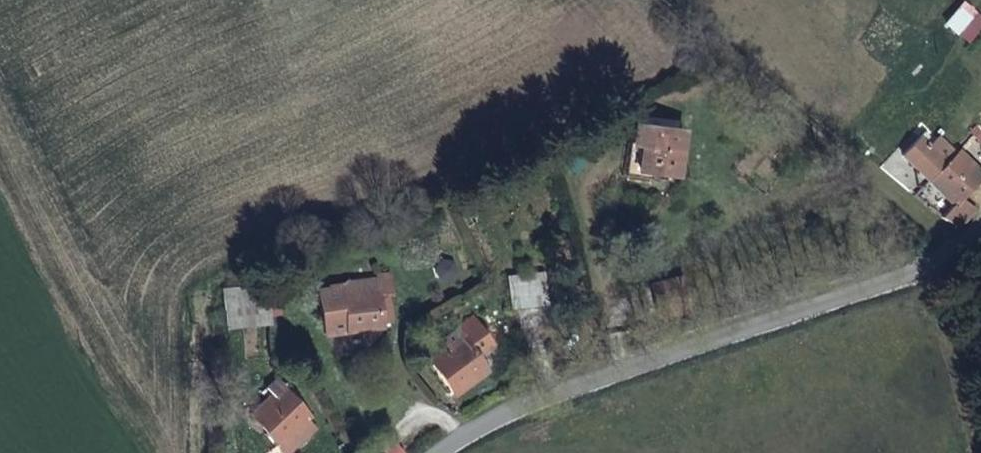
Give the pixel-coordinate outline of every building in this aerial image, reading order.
[(946,21),(970,41),(980,28),(980,16),(963,1),(946,21)] [(680,176),(687,128),(637,121),(634,141),(647,142),(643,171),(680,176)] [(901,155),(930,181),(956,151),(938,136),(931,144),(919,134),(901,155)] [(930,181),(956,203),(946,214),(962,228),(978,209),(963,196),(980,175),(980,168),(959,149),(956,151),(930,181)] [(687,297),(680,265),(650,271),(657,304),(687,297)] [(386,328),(381,292),(392,291),(390,271),(320,280),(326,335),(386,328)] [(546,273),(510,278),(513,306),(549,301),(546,273)] [(225,287),(227,324),(271,321),(269,284),(225,287)] [(477,361),(496,348),(484,329),(436,361),(457,392),(485,373),(477,361)] [(321,433),(307,415),(295,399),(289,392),(278,400),(286,410),(264,427),(285,452),(296,452),(321,433)] [(295,399),(307,415),(314,409),(302,394),(295,399)] [(402,437),(382,452),(414,452),(402,437)]
